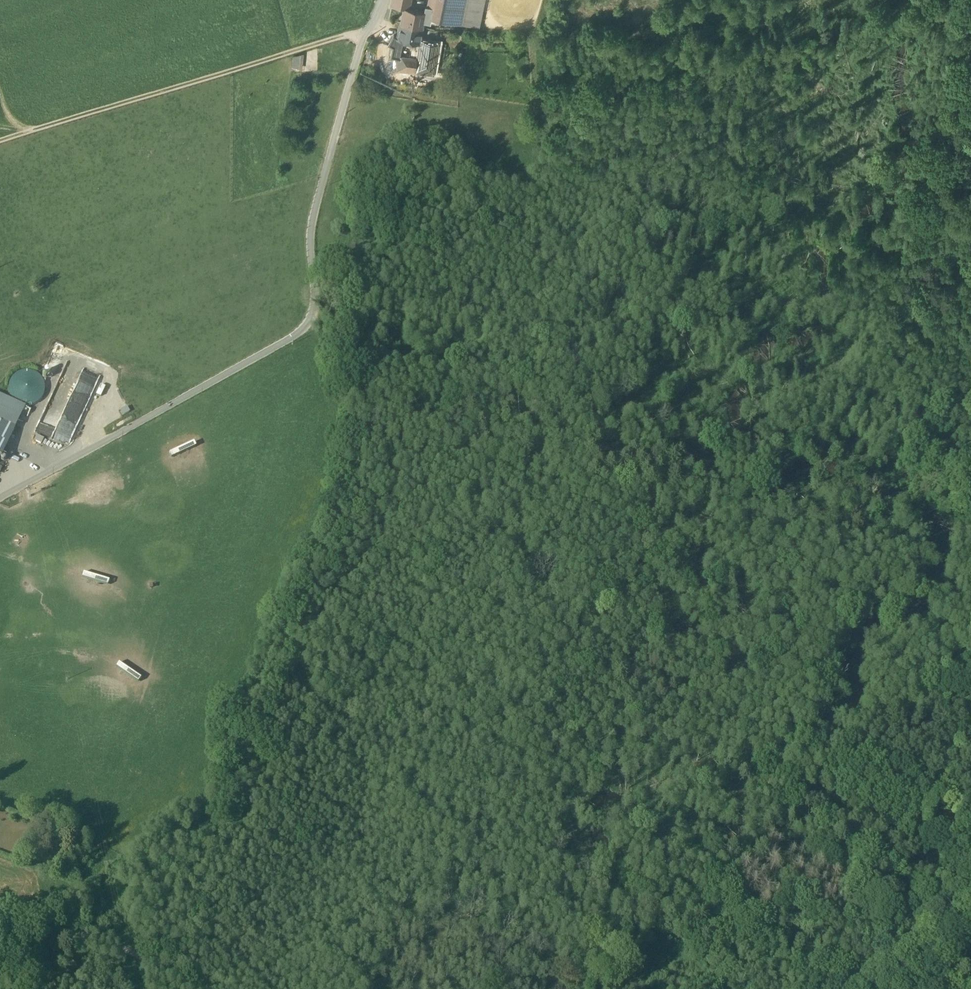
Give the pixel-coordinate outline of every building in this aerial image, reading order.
[(430,6),(425,5),(424,11),(425,11),(423,21),(430,22),(430,18),(460,24),(465,0),(432,0),(430,6)] [(460,24),(478,28),(484,0),(465,0),(460,24)] [(404,7),(403,8),(401,23),(422,27),(423,21),(425,11),(424,11),(404,7)] [(422,27),(401,23),(398,38),(401,39),(419,42),(422,27)] [(398,38),(393,36),(388,45),(393,46),(393,48),(399,48),(401,39),(398,38)] [(437,43),(422,41),(421,45),(420,44),(417,59),(415,73),(432,75),(437,43)] [(292,67),(302,67),(302,53),(291,53),(292,67)] [(400,57),(396,57),(397,71),(415,73),(417,59),(400,57)] [(69,444),(98,374),(82,368),(75,383),(59,376),(37,430),(51,436),(51,437),(55,439),(55,438),(69,444)] [(44,395),(45,388),(44,381),(40,375),(34,371),(27,370),(20,371),(14,375),(10,381),(9,388),(10,395),(14,401),(20,405),(27,406),(34,405),(40,401),(44,395)] [(0,396),(0,418),(16,426),(25,407),(0,396)] [(0,418),(0,454),(2,455),(16,426),(0,418)] [(99,519),(121,503),(118,499),(96,514),(99,519)]
